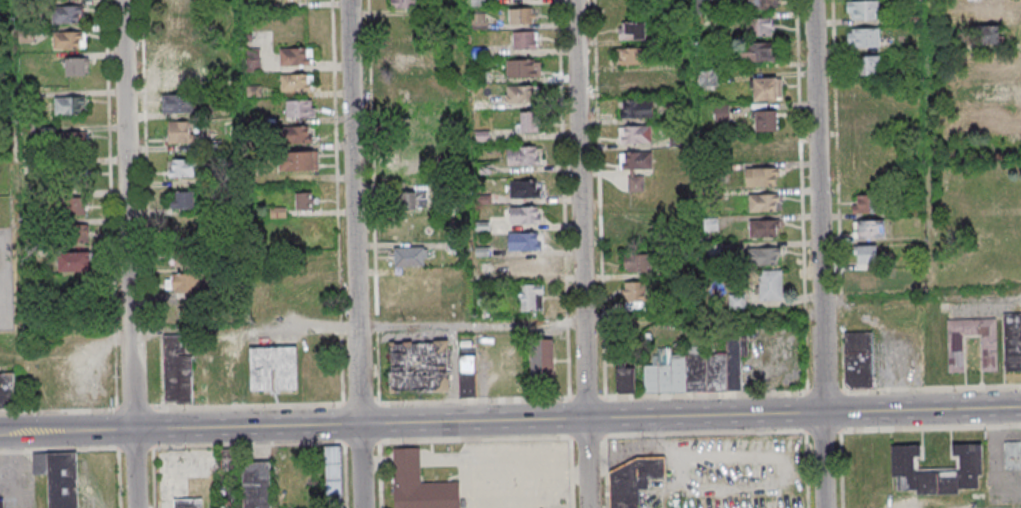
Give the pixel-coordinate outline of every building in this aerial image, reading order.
[(160,12),(184,12),(184,0),(160,0),(160,12)] [(389,9),(416,9),(416,0),(389,0),(389,9)] [(778,9),(778,0),(748,0),(748,9),(778,9)] [(879,19),(879,0),(847,0),(847,19),(879,19)] [(1003,20),(1003,0),(980,0),(980,20),(1003,20)] [(83,24),(83,6),(52,6),(52,24),(83,24)] [(536,23),(536,8),(509,8),(509,23),(536,23)] [(163,35),(193,35),(193,18),(163,18),(163,35)] [(746,36),(774,36),(774,18),(746,18),(746,36)] [(646,22),(624,22),(624,39),(646,39),(646,22)] [(1000,45),(1000,26),(975,26),(975,45),(1000,45)] [(880,28),(847,28),(847,47),(880,47),(880,28)] [(538,31),(513,31),(513,49),(538,49),(538,31)] [(53,32),(53,49),(86,49),(86,32),(53,32)] [(773,61),(773,43),(742,43),(742,61),(773,61)] [(311,48),(279,48),(279,65),(311,65),(311,48)] [(647,64),(647,48),(616,48),(616,64),(647,64)] [(246,72),(260,72),(260,49),(246,49),(246,72)] [(415,49),(392,49),(392,77),(415,77),(415,49)] [(859,55),(860,75),(880,74),(880,55),(859,55)] [(65,57),(65,76),(86,76),(86,57),(65,57)] [(540,59),(506,59),(506,77),(540,77),(540,59)] [(193,68),(161,68),(161,87),(193,87),(193,68)] [(313,74),(281,74),(281,91),(313,91),(313,74)] [(650,74),(618,74),(618,91),(650,91),(650,74)] [(781,78),(753,78),(753,101),(781,101),(781,78)] [(506,103),(538,103),(538,85),(506,85),(506,103)] [(193,95),(162,95),(162,113),(193,113),(193,95)] [(54,114),(84,114),(84,97),(54,97),(54,114)] [(315,118),(315,100),(286,100),(286,118),(315,118)] [(652,119),(652,100),(617,100),(617,119),(652,119)] [(416,132),(416,104),(397,104),(397,132),(416,132)] [(778,110),(754,110),(754,131),(778,131),(778,110)] [(540,112),(519,112),(519,133),(540,133),(540,112)] [(852,130),(875,130),(875,113),(852,113),(852,130)] [(168,122),(168,143),(193,143),(193,122),(168,122)] [(284,143),(312,143),(312,127),(284,127),(284,143)] [(651,127),(620,127),(620,143),(651,143),(651,127)] [(86,133),(58,133),(58,152),(86,152),(86,133)] [(746,143),(777,142),(777,150),(774,150),(775,159),(746,160),(746,143)] [(506,146),(506,165),(539,165),(539,146),(506,146)] [(317,169),(317,152),(281,152),(281,169),(317,169)] [(652,170),(652,153),(621,153),(621,170),(652,170)] [(168,177),(198,177),(198,160),(168,160),(168,177)] [(746,168),(778,167),(778,175),(775,175),(775,184),(747,185),(746,168)] [(628,191),(643,191),(643,175),(628,175),(628,191)] [(510,181),(510,197),(539,197),(539,181),(510,181)] [(86,191),(62,191),(62,213),(86,213),(86,191)] [(196,191),(172,191),(172,209),(196,209),(196,191)] [(314,192),(296,192),(296,210),(314,210),(314,192)] [(399,210),(420,210),(420,192),(399,192),(399,210)] [(747,194),(779,193),(779,201),(776,201),(776,210),(748,211),(747,194)] [(882,195),(854,195),(854,213),(882,213),(882,195)] [(541,207),(505,207),(505,223),(541,223),(541,207)] [(654,233),(654,216),(623,216),(623,233),(654,233)] [(198,239),(198,220),(172,220),(172,239),(198,239)] [(748,221),(780,220),(780,228),(777,228),(777,237),(748,238),(748,221)] [(884,239),(884,220),(854,220),(854,239),(884,239)] [(89,224),(62,224),(62,243),(89,243),(89,224)] [(541,233),(509,233),(509,250),(541,250),(541,233)] [(855,264),(877,264),(877,246),(855,246),(855,264)] [(393,266),(427,266),(427,247),(393,247),(393,266)] [(781,264),(781,247),(752,247),(752,264),(781,264)] [(189,268),(191,252),(171,251),(169,266),(189,268)] [(59,253),(59,272),(91,272),(91,253),(59,253)] [(649,272),(649,254),(624,254),(624,272),(649,272)] [(542,275),(542,258),(512,258),(512,275),(542,275)] [(758,270),(758,301),(783,301),(783,270),(758,270)] [(167,275),(166,295),(201,296),(201,276),(167,275)] [(59,281),(59,304),(90,304),(90,281),(59,281)] [(645,281),(624,281),(624,310),(645,310),(645,281)] [(543,285),(520,285),(520,310),(543,310),(543,285)] [(1004,313),(1004,372),(1020,372),(1020,313),(1004,313)] [(964,373),(964,336),(980,336),(981,372),(998,371),(997,318),(947,319),(948,373),(964,373)] [(874,388),(874,332),(846,332),(846,388),(874,388)] [(742,391),(741,356),(746,356),(746,336),(727,336),(728,353),(704,354),(703,344),(687,345),(687,354),(669,355),(669,365),(644,366),(645,394),(742,391)] [(192,356),(184,356),(184,337),(165,337),(165,404),(192,404),(192,356)] [(389,393),(450,393),(449,340),(388,341),(389,393)] [(531,340),(531,378),(553,378),(553,340),(531,340)] [(249,349),(250,392),(301,391),(300,348),(249,349)] [(476,355),(459,355),(459,398),(476,397),(476,355)] [(635,394),(635,367),(627,367),(627,361),(618,361),(618,394),(635,394)] [(15,409),(14,374),(0,374),(0,409),(15,409)] [(1004,442),(1004,469),(1020,469),(1020,442),(1004,442)] [(892,446),(893,490),(914,490),(914,495),(960,494),(960,489),(982,489),(981,444),(954,444),(954,455),(960,455),(961,471),(917,471),(916,457),(922,457),(922,445),(892,446)] [(395,507),(460,507),(459,481),(421,482),(420,448),(393,448),(395,507)] [(212,452),(179,453),(179,477),(213,477),(212,452)] [(48,507),(80,507),(79,453),(34,453),(34,475),(48,475),(48,507)] [(270,462),(242,463),(242,507),(271,507),(270,462)] [(665,479),(665,462),(610,462),(611,507),(639,507),(639,479),(665,479)]
